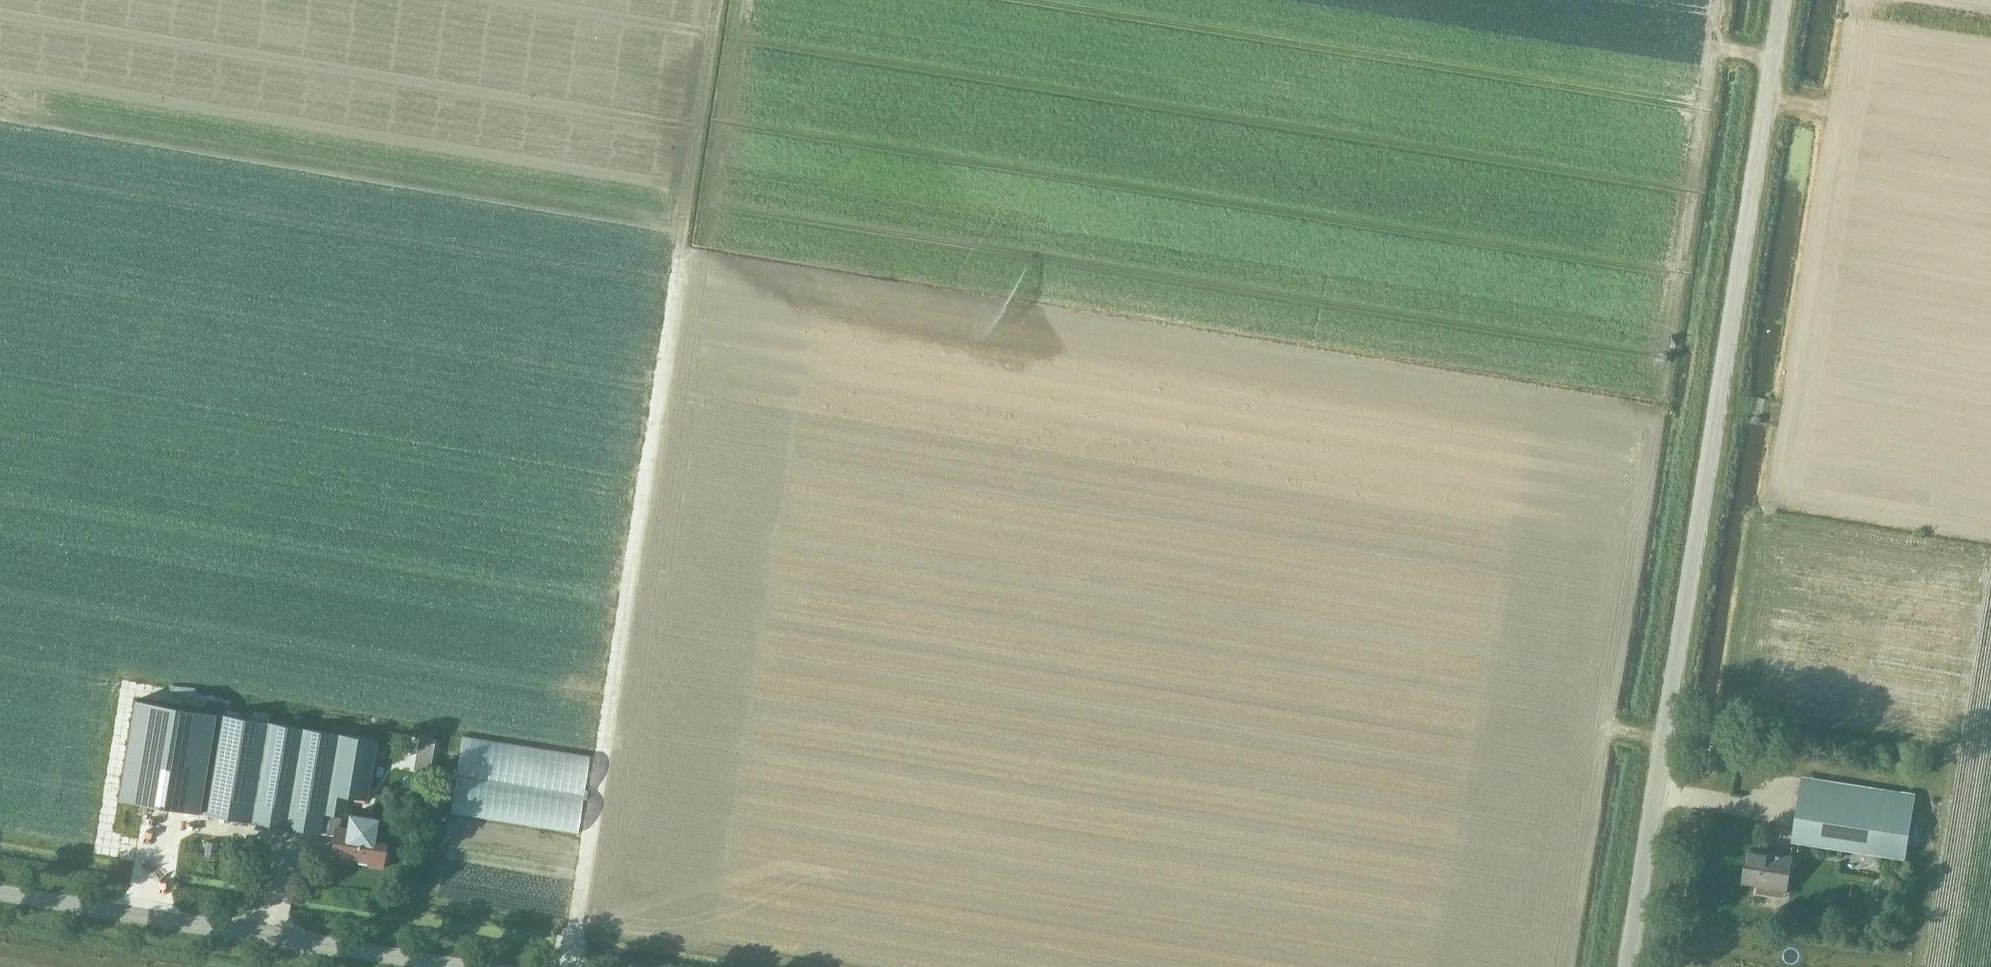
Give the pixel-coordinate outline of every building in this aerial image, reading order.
[(136,699),(120,800),(143,803),(202,813),(319,833),(322,814),(343,817),(346,797),(367,800),(369,792),(377,739),(218,713),(207,711),(136,699)] [(463,736),(457,774),(583,795),(590,757),(463,736)] [(429,757),(408,753),(405,770),(426,774),(429,757)] [(1793,841),(1905,859),(1915,795),(1802,776),(1793,841)] [(349,827),(337,825),(332,856),(369,862),(369,867),(382,869),(386,844),(374,842),(375,834),(377,819),(351,815),(349,827)] [(1785,890),(1791,856),(1750,849),(1744,883),(1785,890)]
